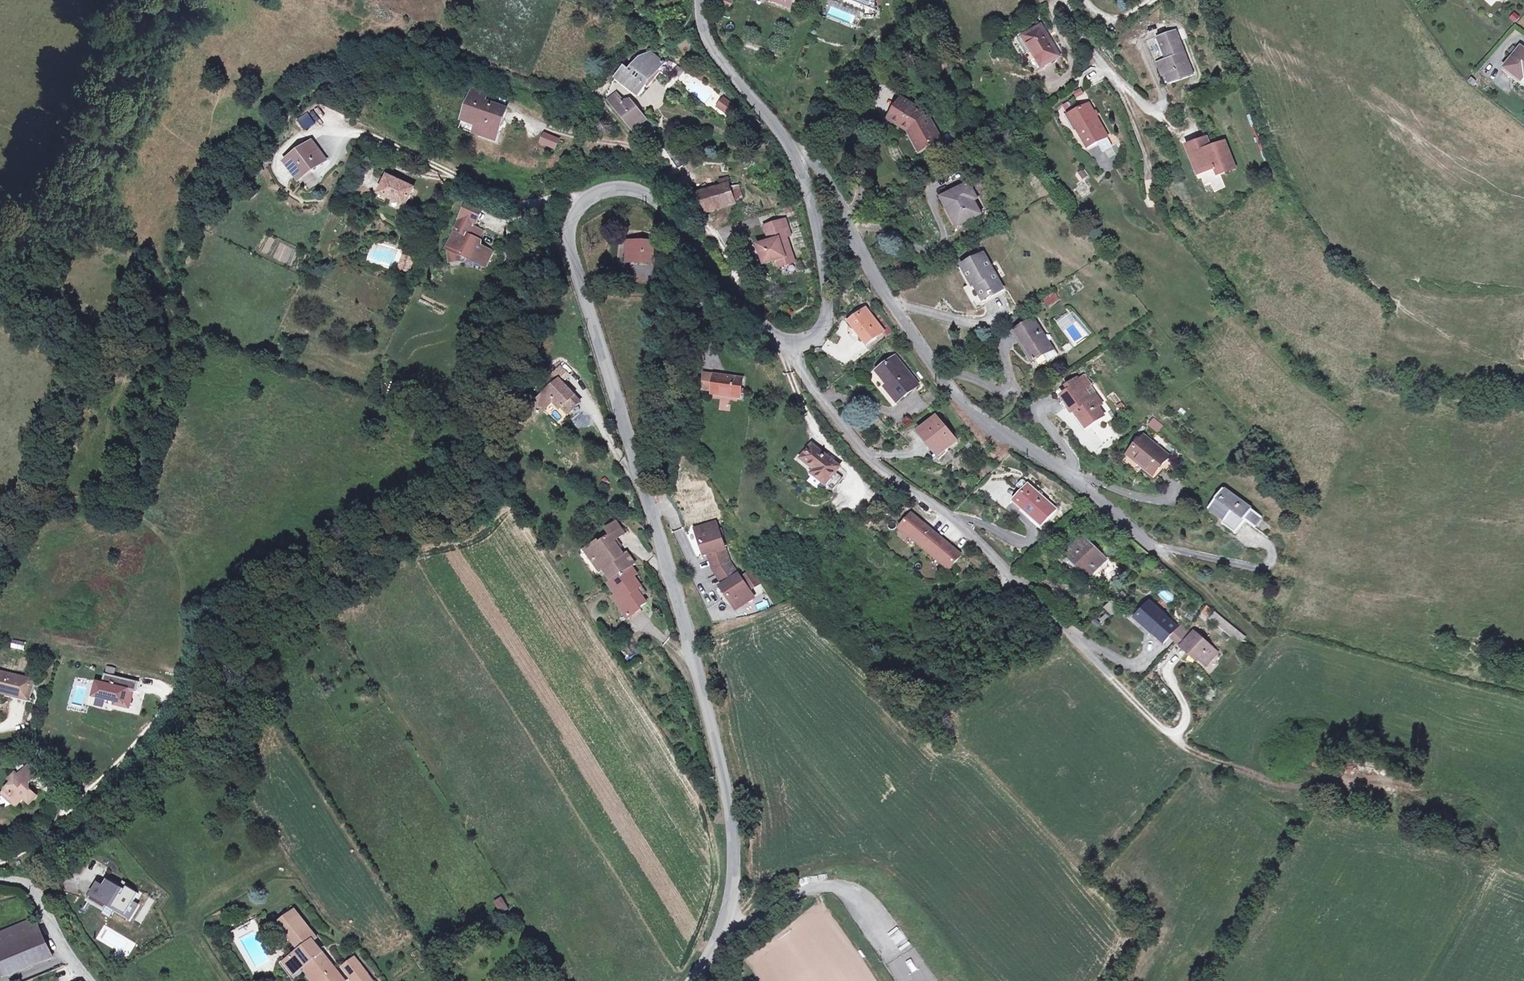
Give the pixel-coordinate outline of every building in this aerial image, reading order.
[(1023,37),(1037,59),(1031,63),(1035,70),(1058,56),(1040,26),(1023,37)] [(1161,61),(1166,74),(1170,84),(1193,75),(1175,30),(1158,37),(1167,59),(1161,61)] [(1037,59),(1023,37),(1017,41),(1031,63),(1037,59)] [(1521,47),(1504,68),(1521,81),(1523,77),(1523,50),(1521,47)] [(645,85),(662,62),(650,53),(641,58),(629,72),(624,68),(616,78),(639,96),(647,86),(645,85)] [(1166,74),(1161,61),(1157,63),(1162,76),(1166,74)] [(489,91),(474,86),(463,119),(460,129),(496,142),(501,127),(498,126),(504,108),(491,104),(490,106),(485,104),(489,91)] [(1084,88),(1074,90),(1076,101),(1086,99),(1084,88)] [(611,104),(619,97),(617,94),(609,101),(611,104)] [(646,120),(631,101),(626,101),(624,103),(619,97),(611,104),(633,131),(646,120)] [(724,99),(718,107),(728,114),(734,106),(724,99)] [(940,140),(926,115),(902,100),(890,119),(909,131),(914,129),(916,133),(914,134),(922,150),(940,140)] [(1068,116),(1074,113),(1069,103),(1062,106),(1068,116)] [(1076,130),(1077,130),(1088,149),(1098,143),(1108,137),(1089,105),(1074,113),(1068,116),(1076,130)] [(298,120),(306,132),(316,124),(308,113),(298,120)] [(544,131),(539,143),(555,150),(560,138),(544,131)] [(1108,137),(1098,143),(1102,152),(1113,146),(1108,137)] [(1200,173),(1197,175),(1198,179),(1203,177),(1206,185),(1212,183),(1216,192),(1226,188),(1220,174),(1236,168),(1225,142),(1209,149),(1205,140),(1189,146),(1200,173)] [(326,161),(312,142),(285,163),(296,178),(309,168),(312,172),(326,161)] [(299,182),(312,172),(309,168),(296,178),(299,182)] [(1080,173),(1084,179),(1088,176),(1084,170),(1080,173)] [(415,189),(388,177),(379,195),(380,195),(389,199),(406,207),(415,189)] [(728,177),(721,179),(723,186),(730,183),(728,177)] [(317,179),(307,185),(311,192),(321,186),(317,179)] [(736,202),(732,188),(730,183),(723,186),(709,190),(716,209),(736,202)] [(957,227),(981,214),(973,201),(970,195),(974,193),(968,184),(947,195),(952,204),(946,207),(957,227)] [(743,199),(738,186),(732,188),(736,202),(743,199)] [(716,209),(709,190),(696,195),(702,214),(716,209)] [(389,199),(380,195),(378,200),(386,204),(389,199)] [(946,207),(952,204),(947,195),(942,198),(946,207)] [(468,202),(462,216),(474,221),(477,222),(483,209),(468,202)] [(448,246),(452,262),(463,261),(464,257),(470,260),(486,257),(489,250),(481,246),(481,242),(477,240),(470,237),(474,228),(472,227),(474,221),(462,216),(448,246)] [(795,263),(786,237),(790,236),(785,220),(770,225),(775,240),(771,242),(758,246),(765,265),(778,260),(781,259),(783,266),(795,263)] [(775,240),(770,225),(765,227),(771,242),(775,240)] [(482,231),(474,228),(470,237),(477,240),(482,231)] [(629,243),(629,261),(652,261),(652,244),(629,243)] [(1003,290),(984,255),(962,267),(972,284),(975,283),(977,286),(984,300),(1003,290)] [(409,272),(413,260),(403,256),(399,269),(409,272)] [(848,256),(843,259),(847,264),(852,261),(848,256)] [(486,257),(470,260),(482,265),(486,257)] [(1047,307),(1060,301),(1056,292),(1043,297),(1047,307)] [(874,308),(869,312),(884,331),(887,335),(892,331),(874,308)] [(884,331),(869,312),(867,309),(850,323),(867,344),(884,331)] [(1050,346),(1033,320),(1014,333),(1019,341),(1021,340),(1034,361),(1044,355),(1052,350),(1050,346)] [(1062,348),(1067,353),(1074,348),(1069,342),(1062,348)] [(692,363),(704,362),(702,345),(690,347),(692,363)] [(1050,346),(1052,350),(1044,355),(1048,361),(1058,355),(1051,345),(1050,346)] [(919,385),(896,357),(878,370),(889,383),(885,387),(897,403),(919,385)] [(552,372),(554,374),(559,380),(563,384),(571,376),(560,365),(552,372)] [(547,380),(553,386),(559,380),(554,374),(547,380)] [(712,394),(740,397),(742,378),(705,374),(703,390),(713,391),(712,394)] [(1082,376),(1077,380),(1081,386),(1086,382),(1082,376)] [(563,384),(559,380),(553,386),(537,401),(545,410),(555,400),(568,414),(580,402),(563,384)] [(1063,396),(1086,428),(1103,416),(1096,407),(1100,404),(1094,395),(1090,399),(1081,386),(1077,380),(1076,380),(1068,386),(1071,390),(1063,396)] [(921,395),(930,407),(934,404),(941,399),(932,387),(921,395)] [(720,402),(720,411),(730,411),(730,402),(720,402)] [(930,407),(929,408),(935,415),(939,411),(934,404),(930,407)] [(939,455),(956,441),(937,417),(920,432),(939,455)] [(1152,418),(1147,426),(1159,433),(1163,424),(1152,418)] [(1153,476),(1169,457),(1143,436),(1128,455),(1153,476)] [(829,481),(836,473),(840,467),(812,445),(801,459),(820,474),(817,478),(832,490),(835,487),(829,481)] [(836,473),(829,481),(835,487),(842,478),(836,473)] [(1015,488),(1019,483),(1012,477),(1008,482),(1015,488)] [(1021,509),(1042,527),(1056,510),(1023,480),(1019,483),(1025,489),(1016,499),(1024,506),(1021,509)] [(1222,524),(1235,534),(1245,521),(1255,528),(1263,518),(1223,489),(1208,510),(1224,521),(1222,524)] [(1021,509),(1024,506),(1016,499),(1013,502),(1021,509)] [(948,571),(963,553),(910,510),(896,527),(948,571)] [(598,542),(587,550),(598,565),(601,563),(605,570),(613,580),(633,567),(636,565),(628,553),(625,555),(620,549),(618,550),(615,547),(618,545),(615,542),(626,534),(617,521),(606,530),(610,536),(600,544),(598,542)] [(697,535),(718,528),(716,522),(695,529),(697,535)] [(709,554),(713,565),(729,560),(720,535),(718,529),(718,528),(697,535),(700,544),(703,543),(707,554),(709,554)] [(1066,555),(1088,577),(1106,560),(1083,538),(1066,555)] [(717,574),(731,564),(729,560),(713,565),(717,574)] [(1105,589),(1122,573),(1110,561),(1094,578),(1105,589)] [(598,565),(596,567),(600,573),(605,570),(601,563),(598,565)] [(731,564),(717,574),(724,585),(722,586),(729,595),(727,597),(732,604),(750,592),(741,579),(731,564)] [(622,600),(619,603),(630,618),(641,610),(640,608),(647,603),(641,594),(640,594),(637,591),(639,590),(642,588),(635,578),(638,575),(633,567),(613,580),(610,583),(618,594),(622,600)] [(752,571),(741,579),(750,592),(761,584),(752,571)] [(754,597),(750,592),(732,604),(736,610),(754,597)] [(618,594),(612,598),(617,604),(619,603),(622,600),(618,594)] [(1111,615),(1120,607),(1113,598),(1104,606),(1111,615)] [(1177,627),(1149,603),(1138,616),(1153,629),(1150,632),(1163,643),(1169,637),(1177,627)] [(1205,605),(1200,613),(1208,617),(1213,609),(1205,605)] [(1150,632),(1153,629),(1138,616),(1135,619),(1150,632)] [(1177,627),(1169,637),(1174,642),(1186,629),(1180,624),(1177,627)] [(1186,629),(1174,642),(1180,647),(1191,634),(1186,629)] [(1218,653),(1194,632),(1191,634),(1180,647),(1190,656),(1192,653),(1206,666),(1218,653)] [(24,650),(25,642),(12,640),(11,648),(24,650)] [(33,682),(0,674),(0,692),(5,693),(4,696),(28,702),(33,682)] [(137,692),(139,682),(105,674),(102,684),(97,682),(93,697),(115,702),(114,704),(129,708),(132,697),(127,695),(128,690),(133,691),(137,692)] [(29,790),(29,786),(28,785),(32,780),(33,781),(39,775),(28,765),(18,776),(16,774),(10,780),(12,783),(5,790),(11,796),(8,800),(16,807),(24,798),(30,804),(37,796),(29,790)] [(8,800),(11,796),(5,790),(2,794),(8,800)] [(106,908),(109,905),(130,918),(131,918),(138,906),(134,904),(140,895),(128,888),(125,893),(120,889),(108,882),(104,888),(98,885),(89,900),(105,910),(106,908)] [(125,893),(128,888),(130,885),(124,882),(120,889),(125,893)] [(508,909),(502,899),(495,903),(502,913),(508,909)] [(105,910),(89,900),(88,902),(104,912),(105,910)] [(109,905),(106,908),(128,921),(130,918),(109,905)] [(294,909),(284,916),(286,919),(279,924),(301,951),(291,959),(297,966),(298,965),(303,970),(306,967),(310,973),(308,974),(314,980),(315,979),(316,980),(338,980),(342,978),(314,942),(318,939),(294,909)] [(0,935),(0,962),(6,976),(53,956),(34,920),(0,935)] [(291,959),(286,963),(291,970),(297,966),(291,959)] [(345,970),(354,980),(370,980),(371,980),(357,961),(345,970)]
